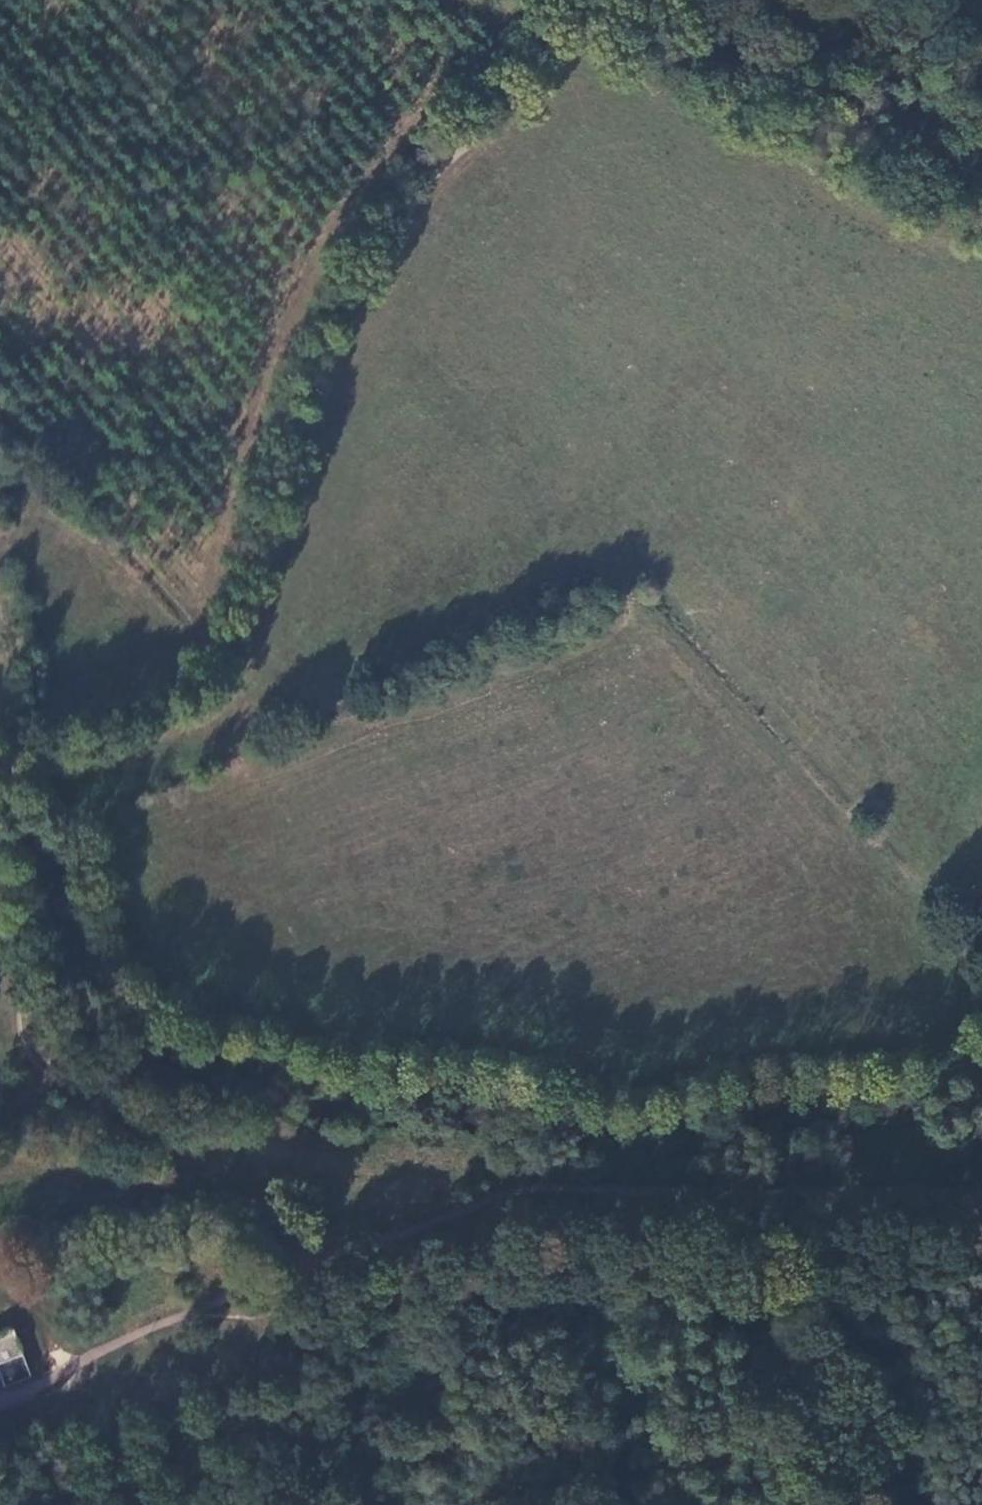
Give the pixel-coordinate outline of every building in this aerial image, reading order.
[(12,1329),(0,1334),(0,1364),(22,1355),(12,1329)]
